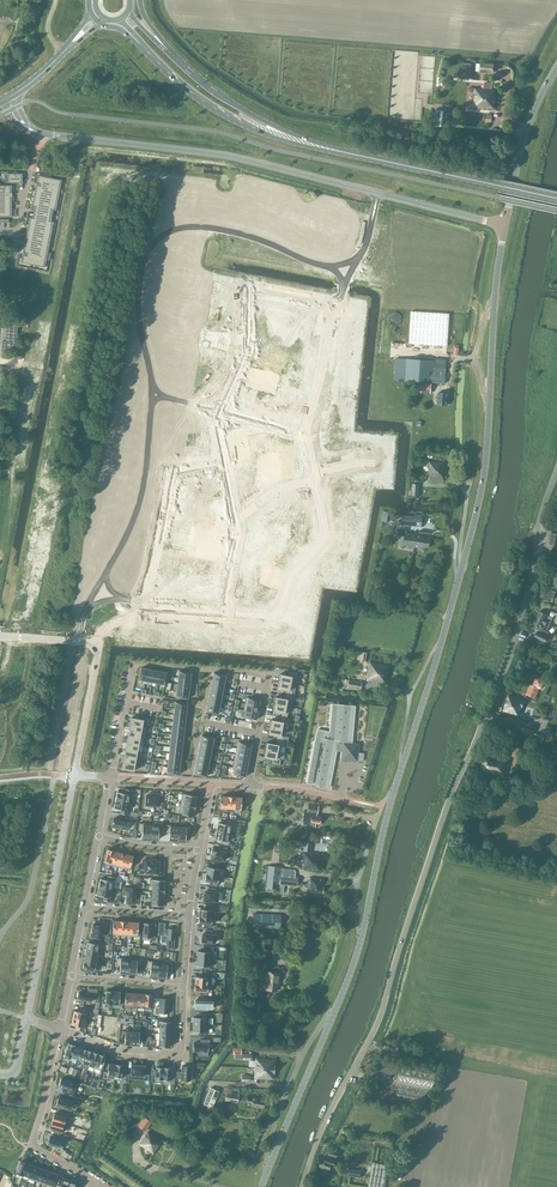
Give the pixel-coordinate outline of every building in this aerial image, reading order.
[(493,65),(493,64),(481,64),(481,72),(493,73),(493,72),(492,72),(493,69),(493,68),(493,65)] [(475,88),(474,102),(475,102),(474,108),(495,110),(497,90),(492,89),(484,89),(475,88)] [(434,123),(448,124),(449,111),(435,110),(434,123)] [(22,173),(8,173),(8,183),(22,183),(22,173)] [(38,176),(39,176),(33,206),(32,205),(32,206),(36,207),(34,218),(30,217),(29,218),(30,218),(22,263),(21,262),(21,263),(45,267),(44,267),(53,222),(54,222),(50,221),(52,210),(56,211),(56,210),(55,210),(61,180),(62,180),(38,175),(38,176)] [(11,216),(11,185),(10,185),(0,185),(0,216),(11,216)] [(218,284),(216,294),(230,296),(232,287),(218,284)] [(262,296),(260,308),(266,309),(268,297),(262,296)] [(268,297),(266,309),(272,310),(274,299),(268,297)] [(274,299),(272,310),(278,311),(280,300),(274,299)] [(280,300),(278,311),(284,313),(286,301),(280,300)] [(286,301),(284,313),(290,314),(292,302),(286,301)] [(292,302),(290,314),(296,315),(298,303),(292,302)] [(309,309),(308,316),(320,318),(321,311),(316,310),(317,307),(309,305),(309,309)] [(343,310),(342,318),(344,318),(356,320),(358,309),(350,307),(350,311),(343,310)] [(411,311),(409,344),(447,346),(449,314),(411,311)] [(215,315),(214,327),(221,328),(222,316),(215,315)] [(222,316),(221,328),(228,329),(229,316),(222,316)] [(229,316),(228,329),(235,330),(236,325),(239,325),(240,318),(229,316)] [(307,324),(306,327),(314,328),(314,325),(319,325),(320,318),(308,316),(307,324)] [(344,318),(343,325),(347,326),(347,330),(354,331),(356,320),(344,318)] [(2,352),(15,352),(16,323),(7,323),(6,342),(2,342),(2,352)] [(258,327),(258,334),(270,335),(270,324),(264,323),(263,323),(263,327),(258,327)] [(305,329),(304,335),(317,337),(318,331),(305,329)] [(258,334),(258,342),(263,342),(262,345),(270,346),(270,335),(258,334)] [(340,336),(339,344),(351,346),(352,338),(357,339),(357,335),(350,334),(349,338),(340,336)] [(339,344),(338,351),(347,353),(346,357),(354,358),(355,354),(350,353),(351,346),(339,344)] [(259,350),(257,357),(269,361),(272,350),(265,348),(264,352),(259,350)] [(204,354),(202,361),(206,362),(205,364),(212,366),(213,364),(216,352),(209,350),(208,355),(204,354)] [(216,352),(213,364),(219,366),(223,354),(216,352)] [(223,354),(219,366),(230,369),(232,362),(228,361),(230,356),(223,354)] [(257,357),(255,364),(260,366),(259,369),(266,371),(269,361),(257,357)] [(396,358),(395,380),(426,382),(433,383),(445,383),(447,358),(435,358),(434,360),(396,358)] [(301,359),(300,366),(312,368),(313,361),(301,359)] [(337,363),(336,370),(348,372),(350,361),(343,360),(342,363),(337,363)] [(299,368),(296,378),(308,382),(310,375),(305,374),(306,370),(299,368)] [(336,370),(335,378),(340,378),(339,382),(347,383),(348,372),(336,370)] [(296,378),(294,385),(306,388),(308,382),(296,378)] [(198,383),(195,395),(205,397),(208,385),(198,383)] [(421,383),(421,393),(431,393),(431,383),(421,383)] [(208,385),(205,397),(216,399),(218,387),(208,385)] [(294,385),(291,395),(298,398),(299,394),(304,395),(306,388),(294,385)] [(332,387),(330,395),(342,398),(344,391),(349,392),(350,388),(343,386),(342,390),(332,387)] [(438,393),(438,405),(447,405),(448,393),(438,393)] [(328,394),(326,401),(337,405),(336,408),(344,410),(345,407),(340,405),(342,398),(330,395),(328,394)] [(237,396),(234,407),(240,409),(243,397),(237,396)] [(243,397),(240,409),(246,410),(249,399),(243,397)] [(249,399),(246,410),(252,412),(255,401),(249,399)] [(255,401),(252,412),(257,414),(261,402),(255,401)] [(261,402),(257,414),(263,415),(267,404),(261,402)] [(267,404),(263,415),(269,417),(273,406),(267,404)] [(279,404),(276,416),(286,419),(290,407),(279,404)] [(290,407),(286,419),(296,422),(300,409),(290,407)] [(328,415),(327,423),(339,424),(341,413),(333,412),(333,416),(328,415)] [(327,423),(326,430),(331,431),(330,435),(338,436),(339,424),(327,423)] [(182,451),(182,458),(194,458),(194,460),(196,460),(196,462),(204,462),(204,450),(202,450),(202,447),(205,447),(205,443),(207,443),(207,438),(205,438),(205,432),(198,432),(198,438),(196,438),(196,437),(185,437),(185,443),(187,443),(187,446),(185,446),(184,451),(182,451)] [(278,433),(271,434),(274,447),(280,446),(278,433)] [(271,434),(265,435),(268,448),(274,447),(271,434)] [(378,434),(375,446),(379,447),(379,451),(383,452),(390,453),(390,452),(391,453),(392,442),(383,441),(384,435),(378,434)] [(265,435),(259,437),(262,450),(268,448),(265,435)] [(259,437),(253,438),(256,451),(262,450),(259,437)] [(253,438),(247,439),(249,452),(256,451),(253,438)] [(332,441),(325,442),(326,449),(329,450),(331,450),(332,456),(341,454),(341,455),(346,454),(345,444),(339,444),(339,442),(332,441)] [(299,442),(287,444),(288,450),(300,448),(299,442)] [(429,481),(443,482),(445,463),(430,462),(429,472),(430,472),(429,481)] [(382,468),(380,481),(390,482),(391,469),(393,469),(393,464),(387,464),(387,469),(382,468)] [(246,468),(234,470),(236,477),(247,474),(246,468)] [(305,471),(293,473),(294,479),(306,477),(305,471)] [(357,477),(353,478),(356,488),(359,487),(359,484),(371,482),(369,472),(365,473),(365,472),(359,473),(360,474),(356,475),(357,477)] [(346,473),(334,476),(336,481),(335,482),(336,485),(336,484),(337,489),(349,486),(348,483),(352,482),(350,475),(346,476),(346,473)] [(212,474),(203,475),(206,488),(218,486),(216,478),(213,479),(212,474)] [(247,474),(236,477),(237,483),(249,481),(247,474)] [(203,475),(195,477),(197,490),(206,488),(203,475)] [(195,477),(187,478),(189,491),(197,490),(195,477)] [(187,478),(178,480),(180,493),(189,491),(187,478)] [(249,481),(237,483),(238,489),(250,487),(249,481)] [(250,487),(238,489),(239,496),(251,493),(250,487)] [(303,491),(296,492),(298,504),(311,501),(309,493),(304,494),(303,491)] [(251,493),(239,496),(241,502),(252,500),(251,493)] [(336,498),(330,499),(332,510),(347,507),(350,494),(338,493),(336,498)] [(277,499),(271,503),(279,513),(288,506),(283,499),(280,502),(277,499)] [(215,500),(207,501),(208,505),(209,505),(210,512),(222,510),(220,503),(216,504),(215,500)] [(176,501),(174,516),(183,517),(186,503),(176,501)] [(311,501),(298,504),(299,511),(312,509),(311,501)] [(271,503),(267,507),(274,517),(279,513),(271,503)] [(267,507),(262,511),(269,521),(274,517),(267,507)] [(312,509),(299,511),(301,518),(314,516),(312,509)] [(222,510),(210,512),(211,519),(223,517),(222,510)] [(262,511),(257,515),(265,524),(269,521),(262,511)] [(356,513),(340,516),(342,524),(349,523),(349,527),(361,526),(360,520),(357,521),(356,513)] [(254,523),(251,526),(255,532),(265,524),(257,515),(251,520),(254,523)] [(403,515),(402,524),(422,527),(423,517),(414,516),(403,515)] [(314,516),(301,518),(302,526),(315,524),(314,516)] [(171,517),(170,523),(181,526),(182,519),(171,517)] [(223,517),(211,519),(212,526),(224,523),(223,517)] [(170,523),(169,529),(180,532),(181,526),(170,523)] [(224,523),(212,526),(214,533),(226,530),(224,523)] [(169,529),(167,535),(179,538),(180,532),(169,529)] [(343,534),(341,541),(354,545),(355,537),(357,538),(358,533),(350,532),(349,535),(343,534)] [(400,536),(398,544),(404,545),(420,548),(420,546),(429,547),(430,538),(421,537),(422,535),(406,533),(405,536),(400,536)] [(167,535),(166,542),(178,544),(179,538),(167,535)] [(246,537),(245,544),(258,547),(259,540),(261,541),(261,536),(254,535),(253,539),(246,537)] [(298,535),(292,542),(302,551),(308,544),(298,535)] [(341,541),(339,549),(346,551),(345,555),(352,556),(353,552),(352,552),(354,545),(341,541)] [(292,542),(286,548),(296,557),(302,551),(292,542)] [(245,544),(243,551),(250,553),(249,557),(257,558),(258,554),(257,554),(258,547),(245,544)] [(165,547),(164,553),(175,555),(177,549),(165,547)] [(286,548),(280,554),(290,563),(296,557),(286,548)] [(164,553),(163,559),(174,561),(175,555),(164,553)] [(280,554),(274,560),(284,570),(290,563),(280,554)] [(331,554),(326,560),(336,569),(341,564),(343,566),(346,563),(340,557),(337,560),(331,554)] [(243,557),(241,563),(253,565),(254,559),(243,557)] [(163,559),(162,565),(173,567),(174,561),(163,559)] [(326,560),(321,566),(327,571),(324,574),(330,580),(333,576),(331,574),(336,569),(326,560)] [(202,561),(200,568),(213,570),(214,563),(202,561)] [(241,563),(240,569),(252,571),(253,565),(241,563)] [(162,565),(160,571),(172,573),(173,567),(162,565)] [(200,568),(199,575),(211,577),(213,570),(200,568)] [(240,569),(239,575),(251,577),(252,571),(240,569)] [(302,581),(301,583),(308,589),(318,579),(322,582),(324,579),(319,574),(316,577),(311,572),(302,581)] [(239,575),(238,581),(249,583),(251,577),(239,575)] [(157,585),(156,597),(167,598),(168,585),(157,585)] [(168,585),(167,598),(177,599),(178,586),(168,585)] [(547,586),(542,600),(548,602),(549,598),(553,599),(556,592),(552,591),(552,588),(547,586)] [(182,588),(182,596),(186,596),(185,601),(193,601),(193,589),(182,588)] [(236,592),(234,602),(248,605),(249,598),(253,599),(255,591),(251,591),(250,595),(236,592)] [(300,594),(298,601),(311,605),(313,598),(315,599),(317,595),(309,593),(308,596),(300,594)] [(259,594),(258,606),(266,606),(267,600),(270,601),(271,595),(259,594)] [(298,601),(296,607),(304,610),(302,614),(310,616),(311,612),(309,611),(311,605),(298,601)] [(539,611),(536,617),(549,624),(552,617),(549,616),(539,611)] [(535,621),(533,624),(539,626),(540,629),(539,632),(537,631),(535,636),(545,641),(547,636),(541,633),(543,630),(548,633),(551,625),(549,624),(536,617),(536,619),(535,619),(534,621),(535,621)] [(293,620),(291,628),(302,631),(306,620),(300,618),(299,622),(293,620)] [(151,621),(150,633),(162,634),(163,628),(159,628),(160,622),(151,621)] [(168,631),(167,638),(171,638),(171,634),(179,634),(180,622),(172,621),(171,631),(168,631)] [(180,622),(179,634),(186,635),(186,640),(190,640),(190,632),(186,632),(187,622),(180,622)] [(195,630),(195,636),(207,637),(208,625),(199,624),(199,630),(195,630)] [(218,635),(218,643),(222,643),(222,640),(229,641),(230,627),(223,627),(222,635),(218,635)] [(230,627),(229,641),(235,641),(235,644),(240,644),(240,636),(236,636),(237,628),(230,627)] [(243,636),(242,643),(246,644),(247,641),(254,641),(255,628),(247,628),(247,636),(243,636)] [(255,628),(254,641),(261,642),(261,645),(266,645),(266,637),(262,637),(263,629),(255,628)] [(284,629),(277,631),(281,644),(288,641),(289,643),(293,641),(290,634),(287,635),(284,629)] [(272,640),(268,642),(271,649),(275,648),(274,646),(281,644),(277,631),(269,634),(272,640)] [(367,681),(386,684),(389,665),(371,662),(372,653),(370,652),(369,653),(359,652),(357,660),(369,662),(367,675),(368,676),(367,681)] [(148,669),(141,668),(139,680),(146,681),(148,669)] [(154,670),(148,669),(146,681),(152,682),(154,670)] [(161,671),(154,670),(152,682),(158,683),(161,671)] [(161,671),(158,683),(165,685),(167,673),(161,671)] [(191,672),(179,671),(178,678),(191,679),(191,672)] [(292,684),(294,684),(295,678),(296,678),(298,673),(290,671),(289,675),(280,674),(279,681),(292,684)] [(226,675),(214,673),(213,679),(225,682),(226,675)] [(536,676),(533,685),(541,688),(544,680),(536,676)] [(225,682),(213,679),(211,686),(223,688),(225,682)] [(349,680),(347,689),(350,689),(351,687),(360,689),(361,682),(349,680)] [(292,684),(279,681),(277,689),(286,690),(285,694),(291,695),(292,695),(292,691),(291,690),(292,684)] [(529,685),(525,694),(535,698),(539,689),(529,685)] [(223,688),(211,686),(210,692),(222,694),(223,688)] [(188,699),(189,692),(177,690),(176,697),(188,699)] [(222,694),(210,692),(209,698),(221,701),(222,694)] [(291,695),(285,694),(284,698),(276,697),(274,704),(289,707),(290,700),(292,701),(293,695),(292,695),(291,695)] [(503,711),(517,716),(519,711),(520,712),(524,700),(509,695),(508,695),(503,710),(503,711)] [(246,704),(259,706),(260,700),(247,697),(246,704)] [(221,701),(209,698),(208,705),(220,707),(221,701)] [(188,703),(176,702),(175,708),(187,710),(188,703)] [(244,710),(258,713),(259,706),(246,704),(244,710)] [(289,707),(274,704),(273,711),(282,713),(281,717),(287,718),(289,707)] [(317,730),(307,783),(329,788),(337,749),(342,750),(341,760),(358,761),(359,744),(352,743),(355,706),(332,704),(330,732),(317,730)] [(220,707),(208,705),(206,711),(218,714),(220,707)] [(244,710),(241,710),(240,717),(256,720),(258,713),(244,710)] [(132,717),(130,724),(142,726),(144,720),(132,717)] [(287,718),(281,717),(280,721),(271,719),(270,727),(283,729),(283,730),(285,730),(287,718)] [(130,724),(129,730),(141,733),(141,732),(142,726),(130,724)] [(518,725),(516,732),(531,738),(533,730),(518,725)] [(283,729),(270,727),(268,734),(277,736),(276,740),(283,741),(284,736),(282,736),(283,730),(283,729)] [(140,739),(143,740),(144,733),(141,732),(141,733),(129,730),(128,737),(140,739)] [(214,737),(202,735),(200,742),(213,744),(214,737)] [(128,737),(127,743),(139,745),(140,739),(128,737)] [(283,741),(276,740),(276,744),(267,742),(265,750),(280,753),(282,746),(283,746),(284,741),(283,741)] [(213,744),(200,742),(199,748),(211,751),(213,744)] [(238,742),(237,748),(250,751),(252,744),(238,742)] [(127,743),(126,749),(138,752),(138,751),(139,745),(127,743)] [(211,751),(199,748),(198,755),(210,757),(211,751)] [(250,751),(237,748),(236,755),(249,757),(250,751)] [(138,752),(126,749),(124,756),(136,758),(139,759),(140,752),(138,751),(138,752)] [(279,759),(280,753),(265,750),(264,757),(273,759),(272,763),(280,765),(281,759),(279,759)] [(210,757),(198,755),(197,761),(209,763),(210,757)] [(236,755),(234,761),(248,764),(249,757),(236,755)] [(507,759),(483,755),(481,772),(505,776),(507,763),(506,763),(507,759)] [(124,756),(123,762),(135,764),(136,758),(124,756)] [(209,763),(197,761),(196,767),(208,770),(209,763)] [(234,761),(233,767),(247,770),(248,764),(234,761)] [(135,764),(123,762),(122,769),(134,771),(135,764)] [(180,768),(168,766),(167,773),(179,774),(180,768)] [(208,770),(196,767),(194,774),(206,776),(208,770)] [(247,770),(233,767),(233,768),(235,768),(233,774),(245,777),(247,770)] [(504,788),(515,790),(516,778),(506,776),(504,788)] [(116,800),(131,803),(133,790),(125,789),(124,793),(117,792),(116,800)] [(147,795),(146,805),(159,806),(159,810),(163,810),(163,803),(160,803),(160,794),(151,793),(151,795),(147,795)] [(181,800),(196,803),(197,796),(193,795),(193,794),(188,793),(188,794),(183,793),(181,800)] [(227,810),(228,808),(227,808),(228,796),(221,796),(220,801),(219,801),(219,806),(220,806),(220,809),(227,810)] [(234,809),(233,812),(241,812),(241,807),(242,807),(243,802),(242,802),(242,797),(235,797),(234,809)] [(128,815),(131,803),(116,800),(114,808),(121,809),(120,813),(128,815)] [(180,806),(195,809),(196,803),(181,800),(180,806)] [(316,824),(320,824),(321,816),(317,815),(317,814),(318,814),(319,806),(308,805),(307,811),(304,811),(303,820),(302,820),(302,821),(303,821),(302,825),(311,826),(311,823),(315,824),(315,827),(316,827),(316,824)] [(194,816),(195,809),(180,806),(179,813),(194,816)] [(114,818),(112,827),(129,830),(131,818),(120,816),(120,819),(114,818)] [(217,831),(231,833),(234,821),(226,820),(225,824),(218,822),(217,831)] [(150,839),(151,824),(139,823),(138,831),(142,831),(142,838),(150,839)] [(164,824),(151,824),(150,839),(159,839),(159,832),(163,833),(164,824)] [(178,840),(178,827),(171,826),(171,825),(166,825),(166,834),(170,834),(169,840),(178,840)] [(186,827),(178,827),(178,840),(186,841),(186,834),(190,834),(191,826),(186,826),(186,827)] [(229,846),(231,833),(217,831),(215,839),(222,840),(221,844),(229,846)] [(295,841),(295,845),(303,847),(303,851),(310,852),(311,843),(295,841)] [(212,854),(211,858),(224,861),(226,852),(227,848),(220,847),(219,850),(213,849),(212,851),(211,854),(212,854)] [(110,865),(114,851),(107,849),(108,849),(106,855),(105,855),(104,859),(105,860),(105,861),(105,860),(104,861),(105,861),(104,864),(110,865)] [(120,852),(114,851),(110,865),(117,867),(120,852)] [(120,852),(117,867),(123,869),(127,854),(120,852)] [(304,852),(303,865),(304,865),(303,870),(321,872),(323,855),(304,852)] [(133,856),(127,854),(123,869),(130,870),(133,856)] [(143,860),(143,867),(145,867),(145,872),(158,873),(158,875),(163,875),(164,864),(164,861),(159,861),(155,860),(155,859),(150,859),(150,860),(143,860)] [(206,874),(208,874),(219,876),(221,865),(214,864),(213,868),(207,867),(206,874)] [(267,866),(265,888),(279,889),(281,868),(282,867),(267,866)] [(279,889),(278,894),(280,894),(283,894),(284,885),(297,886),(298,877),(295,877),(296,872),(294,870),(281,868),(279,889)] [(206,874),(205,881),(210,882),(210,885),(217,887),(218,883),(220,884),(222,876),(219,876),(208,874),(206,874)] [(100,879),(99,887),(113,890),(116,877),(108,876),(107,880),(100,879)] [(309,878),(308,883),(310,883),(309,891),(322,892),(323,887),(322,886),(322,883),(320,883),(321,879),(309,878)] [(113,890),(99,887),(97,895),(104,896),(103,900),(111,902),(113,890)] [(126,901),(136,901),(137,888),(127,887),(127,888),(123,888),(122,895),(127,895),(126,901)] [(205,894),(204,900),(217,901),(221,902),(222,893),(218,892),(215,892),(216,888),(208,888),(208,892),(206,891),(205,894)] [(212,917),(213,906),(206,906),(205,909),(200,909),(199,916),(212,917)] [(255,929),(279,930),(280,916),(255,915),(255,929)] [(199,916),(199,923),(204,924),(204,927),(211,928),(212,917),(199,916)] [(93,923),(91,937),(99,938),(101,929),(105,930),(107,923),(99,921),(99,924),(93,923)] [(146,923),(143,923),(144,923),(143,937),(142,936),(142,937),(143,937),(143,940),(151,940),(151,938),(156,938),(156,930),(152,930),(152,924),(153,924),(153,923),(151,923),(151,922),(146,922),(146,923)] [(165,932),(164,936),(167,936),(166,942),(168,942),(167,946),(168,948),(174,949),(175,933),(174,929),(167,929),(165,929),(165,932)] [(202,937),(201,942),(215,943),(215,935),(212,934),(212,931),(205,930),(205,934),(203,934),(203,937),(202,937)] [(86,949),(98,951),(100,944),(88,942),(86,949)] [(213,959),(213,952),(211,952),(211,948),(203,948),(203,951),(198,951),(197,958),(213,959)] [(85,955),(97,958),(98,951),(86,949),(85,955)] [(96,964),(97,958),(85,955),(84,962),(96,964)] [(128,973),(129,958),(117,957),(116,966),(120,966),(120,973),(128,973)] [(142,959),(129,958),(128,973),(136,974),(137,967),(141,967),(142,959)] [(213,959),(197,958),(197,965),(202,965),(202,969),(209,970),(209,966),(212,966),(213,959)] [(158,977),(160,962),(148,960),(146,968),(151,969),(150,976),(158,977)] [(99,964),(96,964),(84,962),(82,969),(83,969),(83,968),(88,969),(88,970),(93,971),(93,970),(94,971),(95,971),(97,971),(99,964)] [(172,964),(160,962),(158,977),(166,978),(167,971),(171,972),(172,964)] [(278,985),(280,973),(269,972),(266,990),(277,991),(277,984),(278,985)] [(208,985),(211,985),(212,978),(209,977),(209,974),(202,973),(201,977),(196,976),(195,983),(208,985)] [(208,985),(195,983),(195,991),(200,991),(200,995),(207,995),(208,985)] [(79,997),(79,999),(92,1002),(93,994),(97,994),(97,989),(89,989),(88,992),(80,991),(80,992),(79,992),(78,997),(79,997)] [(113,1004),(112,1004),(113,991),(106,990),(106,996),(102,996),(102,1003),(105,1003),(105,1006),(112,1007),(113,1004)] [(113,991),(112,1004),(113,1004),(123,1005),(124,997),(120,997),(120,992),(113,991)] [(155,1007),(155,1014),(159,1015),(159,1013),(169,1013),(170,999),(160,998),(159,1007),(155,1007)] [(195,1002),(195,1007),(195,1008),(197,1009),(210,1009),(213,1009),(213,1008),(213,1004),(213,1001),(202,1000),(202,998),(197,998),(197,1000),(195,1000),(195,1002)] [(85,1020),(88,1021),(90,1013),(87,1013),(88,1009),(80,1008),(79,1011),(74,1010),(73,1017),(85,1020)] [(193,1024),(209,1025),(209,1017),(206,1017),(206,1014),(199,1014),(199,1017),(193,1017),(193,1024)] [(85,1020),(73,1017),(71,1024),(77,1025),(76,1029),(83,1030),(85,1020)] [(193,1024),(193,1031),(198,1031),(198,1035),(206,1035),(206,1032),(209,1032),(209,1025),(193,1024)] [(133,1032),(132,1044),(139,1045),(139,1039),(143,1040),(143,1032),(140,1032),(140,1029),(133,1029),(132,1032),(133,1032)] [(133,1032),(132,1032),(122,1031),(122,1038),(125,1039),(125,1044),(132,1044),(133,1032)] [(200,1043),(194,1043),(194,1051),(209,1052),(209,1044),(210,1044),(210,1039),(200,1039),(200,1043)] [(71,1057),(75,1046),(69,1043),(64,1058),(70,1060),(71,1057)] [(77,1059),(81,1048),(75,1046),(71,1057),(77,1059)] [(87,1050),(81,1048),(77,1059),(83,1061),(87,1050)] [(89,1066),(93,1052),(87,1050),(83,1061),(82,1064),(89,1066)] [(95,1068),(100,1054),(93,1052),(89,1066),(95,1068)] [(101,1070),(106,1056),(100,1054),(95,1068),(101,1070)] [(257,1058),(257,1068),(276,1070),(277,1060),(257,1058)] [(367,1086),(364,1098),(394,1104),(395,1101),(424,1107),(424,1109),(431,1110),(431,1106),(432,1102),(426,1100),(428,1090),(433,1092),(437,1069),(401,1062),(400,1063),(380,1059),(378,1071),(388,1073),(387,1077),(397,1079),(396,1084),(393,1086),(391,1090),(367,1086)] [(107,1078),(114,1079),(116,1064),(109,1063),(108,1072),(104,1071),(103,1079),(107,1079),(107,1078)] [(124,1065),(116,1064),(114,1079),(122,1080),(121,1081),(126,1081),(126,1074),(123,1074),(124,1065)] [(127,1074),(127,1079),(149,1080),(149,1075),(149,1067),(145,1067),(145,1066),(131,1065),(131,1074),(127,1074)] [(156,1067),(156,1075),(152,1075),(152,1083),(156,1083),(156,1080),(163,1081),(164,1067),(163,1067),(163,1065),(158,1065),(158,1067),(156,1067)] [(181,1079),(181,1080),(191,1081),(192,1066),(182,1066),(182,1072),(176,1071),(176,1079),(181,1079)] [(171,1068),(164,1067),(163,1081),(170,1081),(170,1084),(174,1084),(175,1077),(171,1076),(171,1068)] [(276,1070),(257,1068),(256,1078),(276,1079),(276,1070)] [(61,1078),(59,1086),(67,1088),(66,1093),(70,1094),(74,1095),(77,1083),(61,1078)] [(204,1104),(212,1108),(219,1092),(211,1088),(204,1104)] [(227,1091),(226,1101),(238,1103),(239,1093),(227,1091)] [(264,1109),(266,1101),(266,1100),(261,1099),(261,1098),(248,1095),(248,1097),(247,1102),(253,1104),(252,1107),(264,1109)] [(58,1097),(56,1106),(71,1111),(74,1102),(58,1097)] [(52,1121),(67,1125),(69,1117),(54,1113),(52,1121),(53,1121),(52,1121)] [(145,1131),(151,1123),(143,1118),(138,1126),(145,1131)] [(67,1125),(52,1121),(51,1125),(50,1125),(49,1129),(62,1133),(63,1129),(65,1129),(67,1125)] [(140,1145),(153,1154),(163,1140),(149,1131),(141,1141),(142,1142),(140,1145)] [(74,1134),(72,1139),(83,1142),(84,1140),(85,1138),(81,1137),(74,1134)] [(50,1137),(48,1144),(63,1149),(65,1141),(50,1137)] [(322,1158),(320,1167),(330,1170),(331,1166),(334,1167),(336,1160),(326,1156),(325,1159),(322,1158)] [(21,1161),(17,1172),(23,1175),(23,1174),(27,1163),(21,1161)] [(388,1165),(372,1162),(368,1186),(384,1186),(388,1165)] [(28,1179),(29,1179),(29,1177),(33,1166),(27,1163),(23,1174),(29,1177),(28,1179)] [(29,1177),(29,1179),(35,1181),(39,1168),(33,1166),(29,1177)] [(35,1181),(41,1183),(45,1170),(39,1168),(35,1181)] [(349,1168),(348,1175),(359,1178),(361,1170),(349,1168)] [(41,1183),(47,1185),(52,1172),(45,1170),(41,1183)] [(51,1186),(53,1186),(58,1174),(52,1172),(47,1185),(51,1186)] [(70,1180),(63,1178),(60,1186),(57,1185),(56,1186),(67,1186),(70,1180)]
